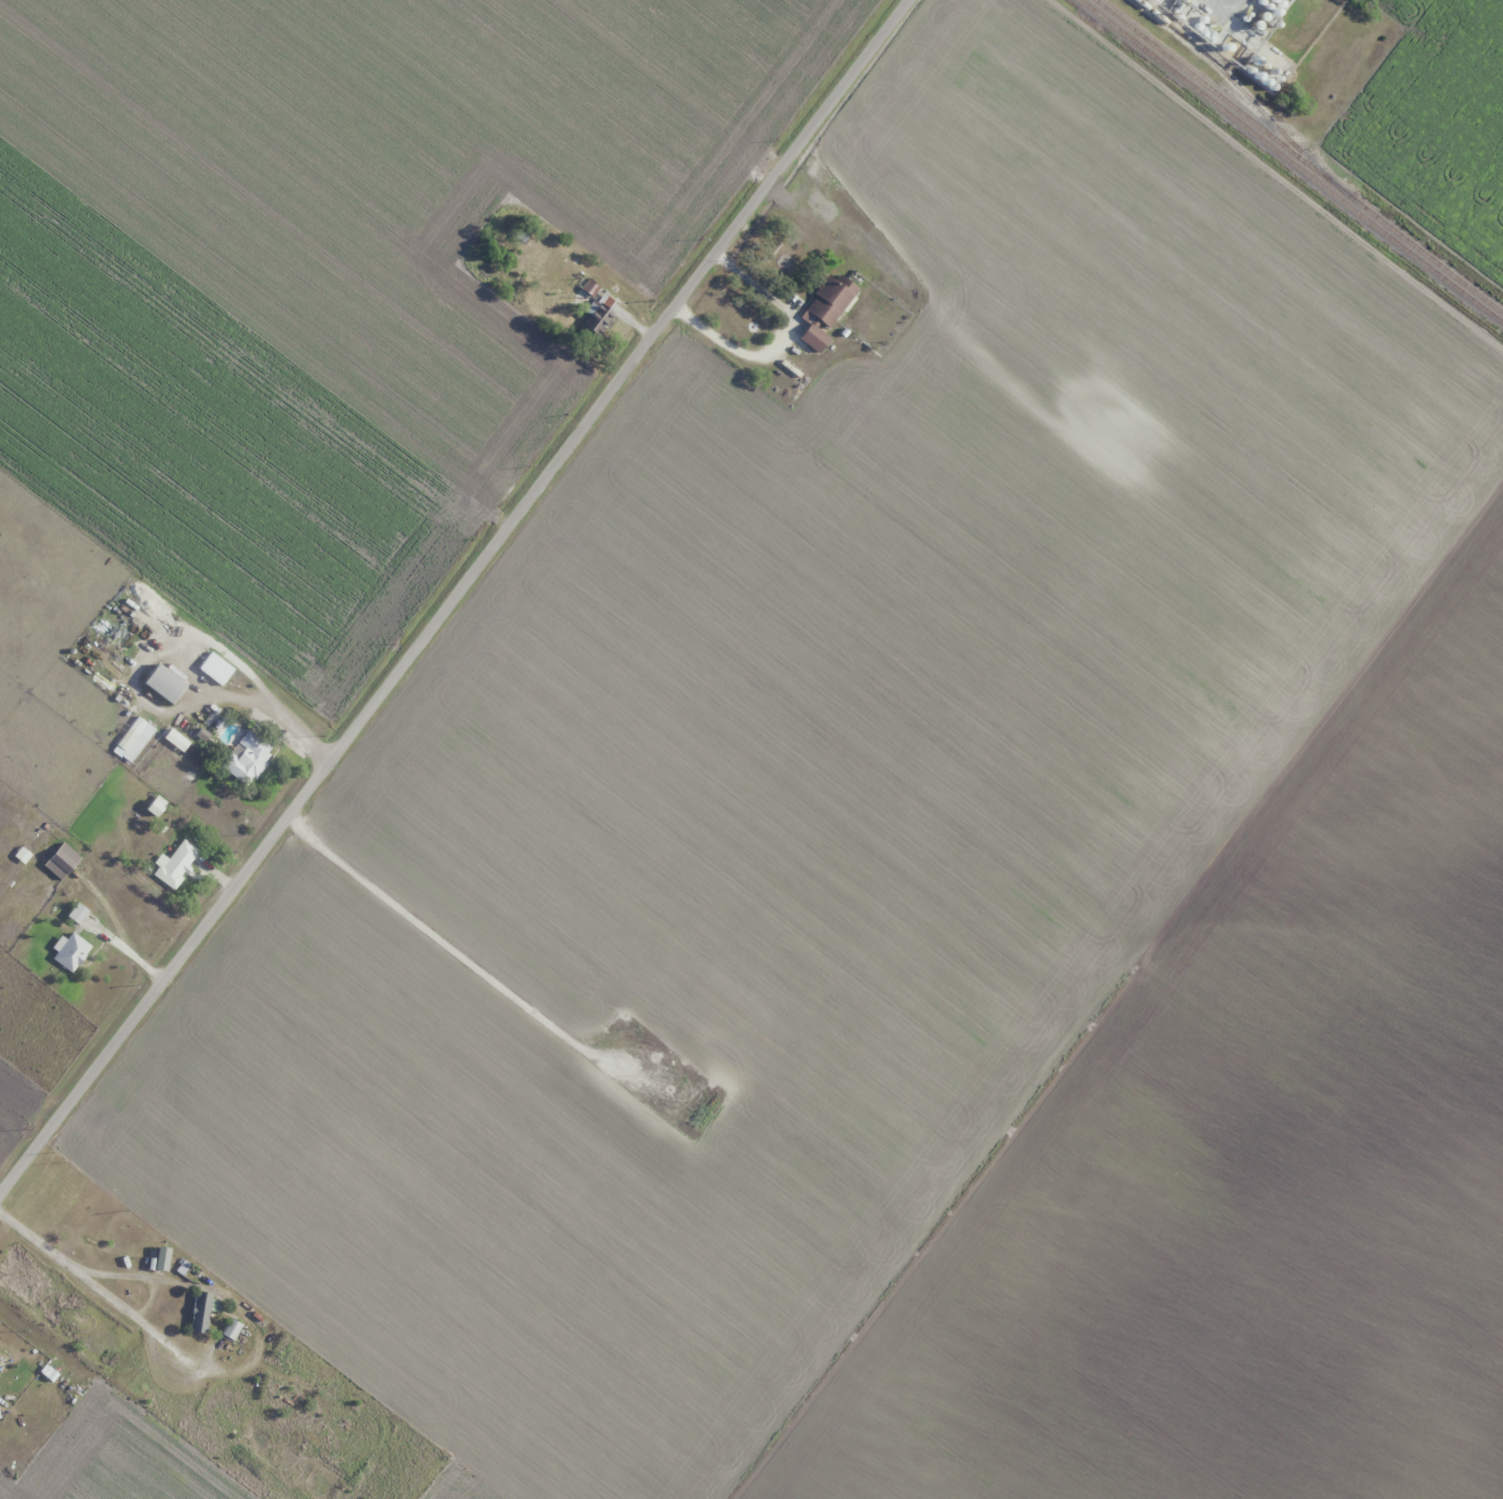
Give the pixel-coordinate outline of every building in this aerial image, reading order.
[(818,353),(832,335),(827,331),(858,289),(833,270),(803,310),(813,317),(798,338),(818,353)] [(614,301),(605,293),(579,322),(597,338),(616,317),(607,308),(614,301)] [(233,666),(207,653),(200,669),(226,681),(233,666)] [(171,704),(186,684),(158,663),(143,683),(171,704)] [(156,730),(138,715),(112,748),(130,763),(156,730)] [(219,765),(247,786),(275,750),(247,729),(219,765)] [(199,851),(180,838),(154,876),(173,888),(199,851)] [(40,866),(58,883),(81,858),(62,841),(40,866)] [(67,916),(78,924),(88,911),(77,902),(67,916)] [(51,957),(70,973),(91,948),(72,932),(51,957)] [(189,1332),(206,1334),(209,1310),(220,1312),(221,1301),(211,1299),(211,1294),(195,1292),(189,1332)] [(231,1342),(241,1326),(230,1319),(221,1335),(231,1342)]
